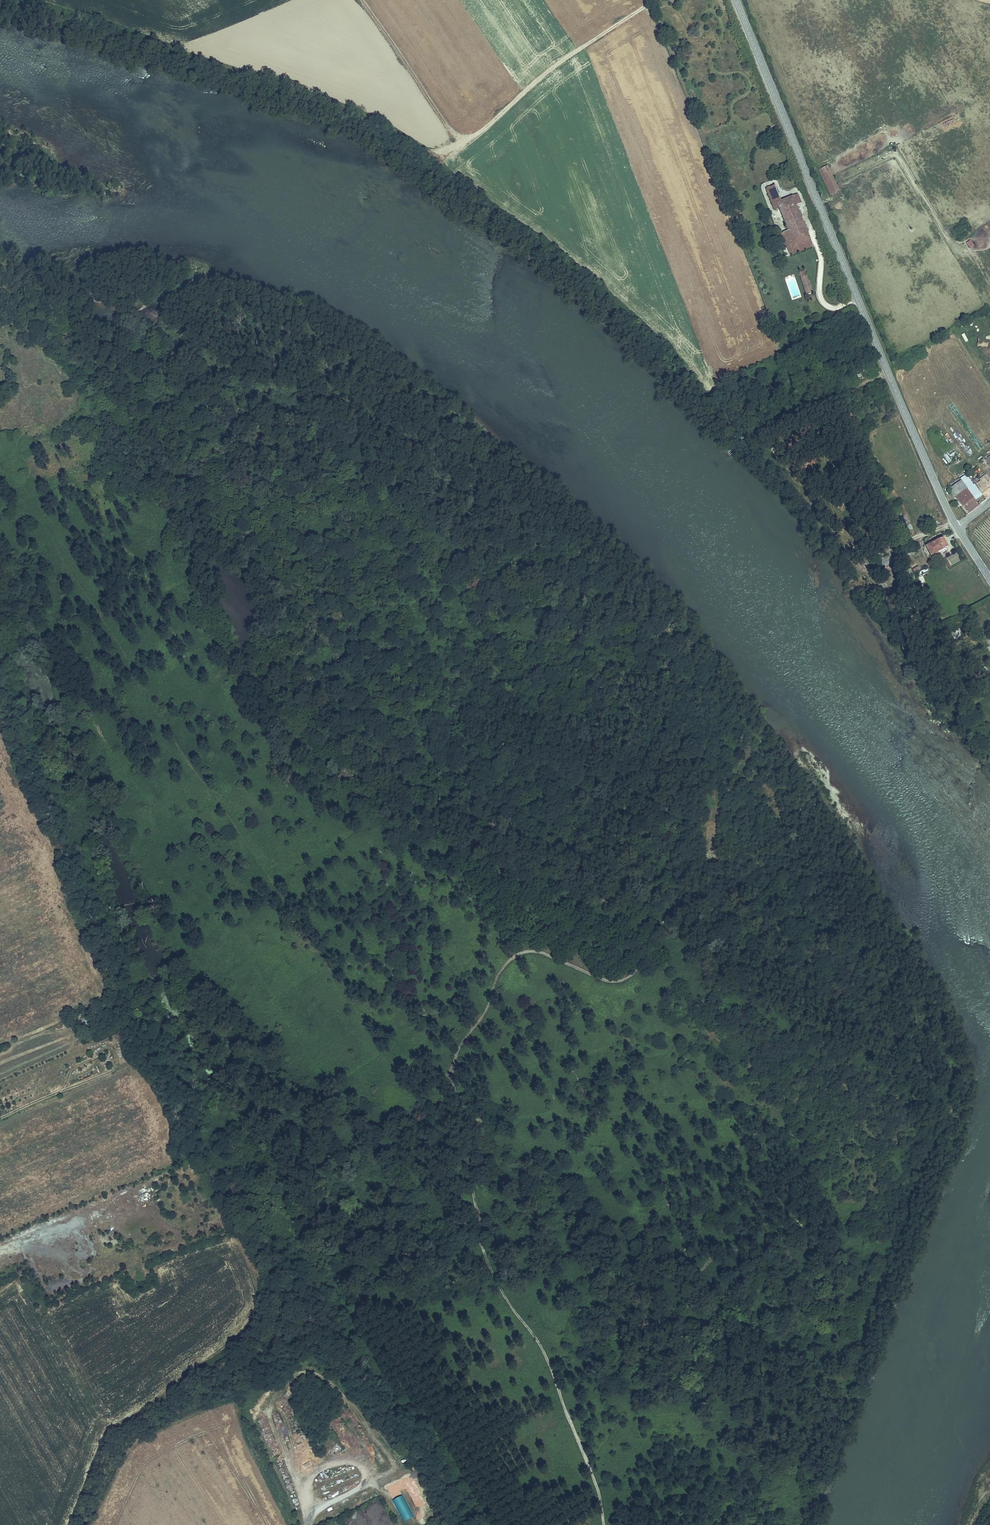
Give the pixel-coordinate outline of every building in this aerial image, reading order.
[(826,167),(818,171),(825,185),(827,187),(831,194),(838,190),(826,167)] [(778,230),(782,239),(790,236),(805,230),(796,205),(800,204),(795,193),(779,199),(773,185),(764,189),(772,208),(778,206),(786,227),(778,230)] [(790,236),(796,250),(811,244),(805,230),(790,236)] [(782,239),(788,253),(796,250),(790,236),(782,239)] [(806,274),(800,277),(807,293),(811,291),(808,284),(810,282),(806,274)] [(960,476),(963,480),(969,475),(967,471),(960,476)] [(989,494),(989,477),(987,473),(978,480),(975,483),(986,497),(989,494)] [(963,480),(966,483),(972,479),(969,475),(963,480)] [(968,512),(980,502),(968,487),(956,495),(968,512)] [(943,537),(927,545),(931,554),(948,546),(943,537)] [(953,554),(946,559),(951,565),(958,561),(953,554)] [(954,639),(963,635),(960,629),(952,633),(954,639)]
